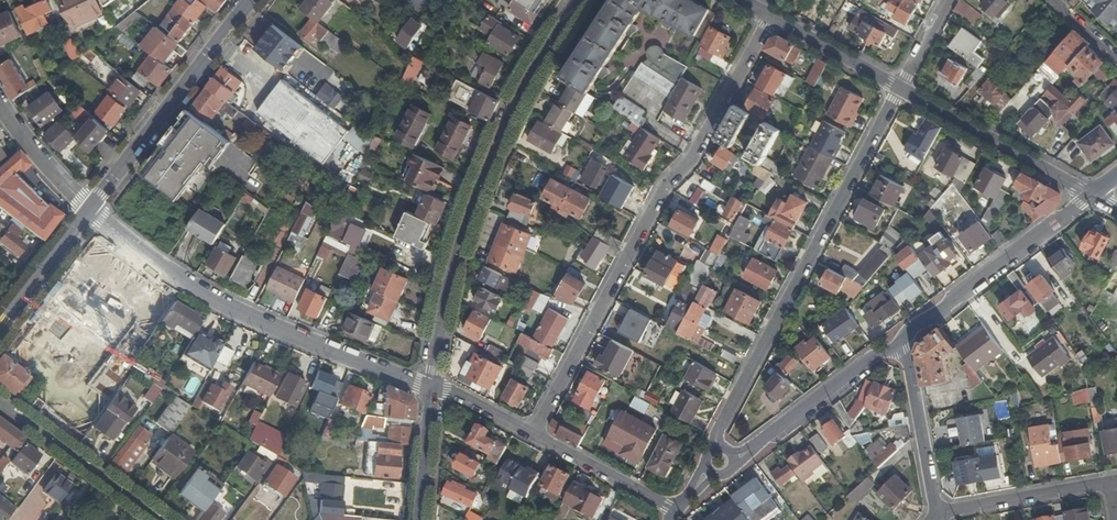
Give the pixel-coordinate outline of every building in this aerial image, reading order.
[(23,6),(17,9),(29,35),(44,27),(42,25),(48,22),(44,14),(51,11),(46,0),(25,10),(23,6)] [(95,0),(62,0),(73,24),(100,11),(95,0)] [(199,0),(190,0),(188,2),(186,0),(181,0),(175,7),(195,22),(207,6),(199,0)] [(226,0),(199,0),(207,6),(216,13),(226,0)] [(337,0),(310,0),(306,5),(317,14),(322,9),(327,13),(335,3),(337,0)] [(540,12),(536,9),(522,0),(501,0),(498,4),(504,8),(512,8),(520,14),(523,15),(533,22),(540,12)] [(542,0),(522,0),(536,9),(542,0)] [(588,92),(599,75),(603,78),(604,77),(605,76),(606,75),(607,74),(608,73),(605,66),(627,33),(631,36),(633,34),(634,33),(634,32),(635,31),(636,31),(633,23),(642,8),(648,9),(665,19),(663,23),(664,23),(664,24),(665,25),(666,26),(667,27),(668,29),(676,25),(694,35),(709,10),(691,0),(612,0),(564,76),(573,82),(588,92)] [(907,24),(913,14),(889,0),(887,4),(889,5),(888,7),(898,13),(895,18),(907,24)] [(889,0),(913,14),(919,2),(917,1),(918,0),(889,0)] [(983,5),(986,8),(984,10),(990,16),(992,14),(995,16),(996,15),(1000,18),(1010,7),(1007,3),(1008,2),(1006,0),(987,0),(983,5)] [(1095,7),(1092,10),(1109,25),(1112,22),(1116,26),(1116,0),(1087,0),(1095,7)] [(195,22),(175,7),(168,17),(173,22),(166,31),(180,43),(195,22)] [(962,17),(976,27),(983,18),(970,7),(962,17)] [(880,20),(861,10),(856,17),(850,29),(866,38),(869,40),(880,20)] [(502,26),(504,23),(490,14),(481,30),(493,37),(490,42),(510,54),(521,37),(502,26)] [(2,15),(0,16),(0,47),(12,41),(2,15)] [(160,27),(166,31),(173,22),(168,17),(160,27)] [(330,30),(314,18),(302,33),(314,42),(318,36),(323,40),(330,30)] [(423,27),(427,29),(429,26),(426,24),(421,21),(420,23),(413,18),(399,40),(409,47),(423,27)] [(895,38),(899,30),(880,20),(869,40),(872,41),(880,46),(887,34),(895,38)] [(285,71),(304,47),(300,44),(275,25),(257,49),(285,71)] [(702,45),(715,52),(723,56),(727,49),(724,48),(730,37),(712,27),(702,45)] [(964,27),(950,46),(979,67),(985,58),(975,51),(983,41),(964,27)] [(179,45),(157,28),(142,47),(163,64),(174,51),(179,45)] [(342,55),(349,45),(330,30),(323,40),(342,55)] [(1065,60),(1071,65),(1071,66),(1088,47),(1091,44),(1075,30),(1056,52),(1062,57),(1065,60)] [(772,38),(765,50),(785,61),(785,60),(788,62),(794,65),(802,51),(793,46),(794,45),(779,36),(772,38)] [(64,42),(73,61),(82,55),(72,38),(64,42)] [(142,47),(135,42),(132,45),(135,47),(133,49),(134,58),(139,62),(144,55),(149,59),(139,71),(159,87),(172,71),(163,64),(142,47)] [(174,51),(182,57),(187,51),(179,45),(174,51)] [(711,59),(715,52),(702,45),(698,52),(711,59)] [(649,58),(643,63),(678,85),(682,78),(688,67),(663,53),(663,52),(663,51),(662,50),(662,49),(661,48),(659,47),(658,46),(656,46),(654,46),(652,46),(651,47),(650,48),(649,49),(648,50),(648,52),(648,54),(648,56),(649,57),(649,58)] [(1078,80),(1084,86),(1093,76),(1101,68),(1105,63),(1088,47),(1071,66),(1082,76),(1078,80)] [(505,63),(486,52),(473,76),(492,86),(505,63)] [(413,87),(425,62),(414,56),(402,81),(413,87)] [(0,65),(0,79),(14,100),(29,90),(36,85),(33,80),(26,85),(10,59),(0,65)] [(48,77),(39,59),(34,61),(43,81),(48,77)] [(815,86),(828,64),(820,59),(807,81),(815,86)] [(951,59),(943,72),(951,77),(949,81),(959,86),(968,68),(951,59)] [(642,62),(634,75),(671,99),(678,85),(643,63),(642,62)] [(789,87),(794,78),(770,64),(758,85),(774,94),(779,86),(781,83),(789,87)] [(225,67),(209,87),(227,101),(228,102),(244,81),(225,67)] [(965,83),(971,88),(985,72),(979,68),(965,83)] [(1101,68),(1093,76),(1102,83),(1109,75),(1101,68)] [(122,77),(110,92),(129,107),(141,92),(122,77)] [(623,92),(640,103),(650,89),(633,78),(623,92)] [(671,99),(664,110),(685,122),(703,89),(682,78),(678,85),(671,99)] [(1116,90),(1116,80),(1115,78),(1100,96),(1107,102),(1107,101),(1116,90)] [(325,164),(346,137),(351,131),(285,79),(259,112),(325,164)] [(491,120),(500,101),(458,79),(449,97),(491,120)] [(992,109),(998,115),(1008,104),(1012,100),(990,80),(981,91),(996,105),(992,109)] [(46,88),(42,82),(40,83),(36,85),(29,90),(33,97),(46,88)] [(558,102),(546,122),(555,127),(561,131),(573,111),(575,112),(588,92),(573,82),(567,91),(559,102),(558,102)] [(336,104),(343,95),(327,83),(320,91),(336,104)] [(1087,101),(1078,93),(1070,101),(1053,85),(1041,98),(1044,101),(1049,96),(1057,103),(1052,108),(1054,114),(1058,121),(1064,114),(1069,118),(1072,115),(1073,115),(1087,101)] [(253,130),(257,124),(250,118),(244,114),(228,102),(227,101),(209,87),(194,107),(212,121),(222,107),(253,130)] [(828,115),(839,121),(851,127),(856,118),(854,117),(863,98),(851,91),(850,90),(846,88),(845,88),(842,87),(828,115)] [(559,102),(567,91),(565,89),(557,101),(558,102),(559,102)] [(764,118),(774,99),(756,89),(746,108),(764,118)] [(1107,101),(1114,107),(1116,104),(1116,91),(1107,101)] [(584,118),(597,98),(588,92),(575,112),(584,118)] [(62,111),(50,93),(29,108),(42,125),(62,111)] [(613,108),(618,111),(641,127),(646,119),(642,116),(645,111),(621,95),(613,108)] [(113,126),(120,117),(118,116),(124,108),(109,96),(96,113),(113,126)] [(1012,100),(1008,104),(1013,109),(1021,100),(1016,96),(1012,100)] [(1044,101),(1041,98),(1023,118),(1032,126),(1027,131),(1034,137),(1038,132),(1042,135),(1047,129),(1043,126),(1050,120),(1039,111),(1045,105),(1047,106),(1048,105),(1044,101)] [(1097,112),(1105,103),(1101,99),(1089,113),(1093,117),(1097,112)] [(1112,109),(1105,103),(1097,112),(1103,119),(1112,109)] [(78,104),(76,106),(69,112),(86,128),(78,138),(82,142),(81,142),(80,143),(90,153),(108,131),(78,104)] [(433,114),(416,105),(410,116),(399,137),(416,146),(427,125),(433,114)] [(734,105),(716,138),(733,147),(751,114),(734,105)] [(248,108),(244,114),(250,118),(254,113),(248,108)] [(474,127),(456,117),(447,136),(440,149),(457,158),(464,145),(474,127)] [(60,121),(46,134),(62,151),(74,140),(78,145),(80,143),(81,142),(78,138),(72,133),(60,121)] [(564,146),(569,136),(561,131),(555,127),(554,129),(540,121),(529,140),(552,153),(558,142),(564,146)] [(833,158),(834,159),(839,150),(837,149),(846,132),(824,121),(810,146),(833,158)] [(761,165),(773,173),(777,164),(766,157),(781,130),(766,122),(748,156),(762,164),(761,165)] [(925,159),(942,128),(931,122),(922,138),(919,137),(911,151),(925,159)] [(346,137),(367,154),(374,139),(355,125),(351,131),(346,137)] [(662,140),(642,127),(623,156),(644,171),(655,156),(653,154),(662,140)] [(1101,127),(1079,144),(1092,161),(1114,144),(1101,127)] [(224,136),(236,145),(241,138),(237,134),(235,137),(227,131),(224,136)] [(160,152),(168,158),(175,149),(199,168),(201,165),(206,159),(197,152),(196,154),(183,144),(184,143),(173,135),(160,152)] [(1067,162),(1079,147),(1071,141),(1059,156),(1067,162)] [(810,146),(809,146),(794,176),(817,189),(833,158),(810,146)] [(727,166),(728,163),(734,154),(723,147),(714,161),(728,169),(729,167),(727,166)] [(965,183),(976,164),(947,148),(937,166),(965,183)] [(41,241),(60,216),(45,208),(44,209),(10,175),(16,169),(19,173),(29,165),(17,151),(0,167),(0,209),(10,217),(12,219),(24,227),(41,241)] [(405,180),(437,192),(446,167),(414,155),(405,180)] [(586,181),(583,185),(627,211),(634,199),(605,182),(608,177),(603,175),(608,168),(599,163),(596,161),(592,159),(582,178),(586,181)] [(564,174),(576,181),(582,170),(575,166),(574,167),(569,165),(564,174)] [(982,222),(989,232),(994,224),(1010,195),(1000,189),(1006,179),(986,168),(976,186),(996,197),(982,222)] [(373,174),(364,170),(361,177),(369,181),(373,174)] [(446,170),(442,180),(458,186),(462,177),(446,170)] [(1027,212),(1035,222),(1061,203),(1061,194),(1022,173),(1014,187),(1022,191),(1021,194),(1025,197),(1023,200),(1025,202),(1023,206),(1028,211),(1027,212)] [(871,195),(892,205),(893,206),(904,187),(881,175),(871,195)] [(193,203),(202,192),(205,187),(190,176),(178,192),(193,203)] [(737,221),(740,216),(747,204),(734,197),(734,196),(704,178),(700,185),(716,195),(730,203),(723,216),(731,220),(732,218),(737,221)] [(556,203),(554,207),(561,210),(572,188),(554,179),(544,196),(556,203)] [(772,179),(762,187),(766,193),(776,185),(772,179)] [(358,188),(352,185),(348,193),(340,210),(346,213),(358,188)] [(687,200),(701,205),(706,190),(692,185),(687,200)] [(561,210),(568,216),(571,210),(582,216),(591,199),(579,192),(575,190),(572,188),(561,210)] [(518,191),(508,217),(527,224),(538,200),(518,191)] [(252,205),(255,196),(245,192),(242,201),(252,205)] [(441,199),(429,193),(419,215),(438,223),(446,205),(440,202),(441,199)] [(779,221),(794,228),(808,202),(799,198),(794,195),(793,194),(779,221)] [(875,228),(885,210),(865,199),(855,218),(875,228)] [(287,240),(300,247),(321,209),(308,202),(287,240)] [(198,214),(201,210),(195,205),(192,210),(198,214)] [(886,231),(898,209),(893,206),(892,205),(889,212),(890,213),(882,229),(886,231)] [(228,224),(202,208),(201,210),(198,214),(188,228),(215,244),(228,224)] [(931,222),(937,218),(930,209),(925,215),(931,222)] [(334,238),(346,213),(340,210),(335,221),(333,224),(328,235),(334,238)] [(691,234),(699,219),(680,210),(673,225),(691,234)] [(426,241),(434,223),(409,211),(397,236),(426,249),(429,243),(426,241)] [(776,261),(794,228),(779,221),(767,214),(764,221),(770,224),(773,226),(767,239),(759,252),(776,261)] [(735,225),(729,236),(739,241),(750,221),(740,216),(737,221),(735,225)] [(24,227),(12,219),(10,217),(2,227),(0,226),(0,243),(17,257),(25,247),(18,241),(20,239),(17,236),(24,227)] [(518,271),(532,234),(503,222),(488,259),(518,271)] [(972,252),(991,238),(980,223),(961,236),(972,252)] [(773,226),(770,224),(763,237),(767,239),(773,226)] [(353,231),(347,244),(354,246),(357,248),(366,230),(356,225),(353,231)] [(992,235),(1001,248),(1008,243),(999,230),(992,235)] [(886,231),(880,243),(883,245),(895,251),(905,239),(886,231)] [(1099,236),(1090,231),(1078,252),(1098,264),(1110,239),(1101,234),(1099,236)] [(930,239),(935,246),(946,239),(941,232),(930,239)] [(609,244),(619,250),(623,242),(608,234),(604,242),(609,244)] [(353,248),(328,236),(327,237),(318,255),(327,260),(332,250),(348,258),(353,248)] [(593,236),(586,249),(583,256),(590,260),(588,264),(595,268),(600,261),(602,257),(606,251),(615,257),(619,250),(609,244),(606,248),(600,244),(602,240),(593,236)] [(920,257),(934,277),(953,263),(951,261),(958,255),(946,239),(935,246),(929,251),(925,245),(924,245),(923,244),(922,243),(920,243),(919,243),(917,243),(916,244),(911,247),(920,257)] [(856,283),(864,287),(877,272),(881,267),(889,258),(895,251),(883,245),(860,272),(845,264),(840,274),(847,278),(856,283)] [(358,257),(361,250),(357,248),(354,246),(353,248),(348,258),(340,274),(374,289),(377,283),(370,280),(369,282),(356,277),(364,259),(358,257)] [(911,247),(911,246),(897,257),(906,268),(920,257),(911,247)] [(215,250),(217,251),(210,264),(228,274),(237,257),(219,247),(218,249),(216,248),(215,250)] [(1064,249),(1048,261),(1063,281),(1073,273),(1072,272),(1075,264),(1069,255),(1064,249)] [(719,257),(707,250),(701,261),(713,268),(719,257)] [(646,274),(658,280),(676,290),(688,266),(658,251),(646,274)] [(1116,262),(1116,254),(1113,251),(1104,266),(1112,271),(1116,262)] [(252,289),(265,265),(246,254),(232,278),(252,289)] [(889,258),(881,267),(886,271),(894,262),(889,258)] [(768,289),(778,271),(754,259),(745,277),(768,289)] [(701,289),(703,285),(712,268),(713,268),(701,261),(699,260),(687,282),(701,289)] [(503,274),(483,264),(478,276),(497,285),(503,274)] [(307,279),(279,266),(268,288),(288,297),(287,298),(296,302),(307,279)] [(379,291),(399,300),(408,279),(384,268),(377,283),(374,289),(379,291)] [(840,274),(829,269),(822,284),(838,293),(847,278),(840,274)] [(1015,272),(1008,277),(1020,292),(1001,307),(1011,320),(1020,313),(1022,311),(1024,313),(1027,317),(1036,310),(1022,291),(1027,288),(1015,272)] [(646,274),(645,273),(641,281),(654,288),(658,280),(646,274)] [(570,274),(554,298),(572,305),(586,284),(577,279),(575,277),(570,274)] [(1041,302),(1055,292),(1043,275),(1029,285),(1041,302)] [(1110,279),(1106,285),(1094,307),(1101,311),(1116,283),(1110,279)] [(761,301),(764,295),(740,283),(737,289),(761,301)] [(849,292),(857,296),(864,287),(856,283),(849,292)] [(695,300),(707,307),(709,302),(711,303),(716,292),(703,285),(701,289),(701,290),(695,300)] [(1065,286),(1058,292),(1068,306),(1076,300),(1065,286)] [(151,314),(161,321),(163,318),(175,302),(176,300),(167,293),(168,292),(161,287),(151,301),(157,306),(151,314)] [(504,297),(483,287),(476,302),(496,312),(504,297)] [(690,298),(695,300),(701,290),(696,287),(690,298)] [(328,298),(310,289),(301,307),(319,316),(328,298)] [(761,301),(737,289),(726,310),(749,323),(761,301)] [(541,293),(534,290),(524,308),(532,312),(541,293)] [(391,319),(399,300),(379,291),(370,310),(378,314),(391,319)] [(680,301),(692,307),(695,300),(690,298),(679,292),(676,298),(680,301)] [(503,304),(521,313),(524,307),(506,298),(503,304)] [(692,307),(686,317),(705,327),(711,316),(703,312),(707,307),(695,300),(692,307)] [(875,327),(900,309),(894,300),(888,304),(887,303),(883,305),(883,304),(881,306),(879,304),(873,308),(874,310),(866,316),(875,327)] [(672,329),(677,332),(678,333),(686,317),(692,307),(680,301),(670,320),(675,323),(672,329)] [(175,302),(163,318),(172,324),(174,322),(193,334),(202,319),(175,302)] [(642,341),(652,317),(631,308),(621,332),(642,341)] [(491,319),(475,310),(466,329),(473,333),(471,336),(480,340),(491,319)] [(550,310),(534,338),(552,348),(559,334),(546,326),(554,312),(550,310)] [(985,326),(986,327),(992,323),(982,310),(976,314),(985,326)] [(151,314),(147,311),(83,397),(87,400),(63,431),(80,444),(105,409),(112,399),(133,371),(128,368),(161,321),(151,314)] [(376,323),(351,312),(344,328),(370,340),(373,333),(376,323)] [(567,319),(554,312),(546,326),(559,334),(567,319)] [(824,324),(831,335),(849,323),(842,312),(824,324)] [(389,323),(391,319),(378,314),(377,318),(389,323)] [(732,329),(753,341),(757,334),(722,315),(720,320),(733,327),(732,329)] [(686,317),(678,333),(696,342),(698,340),(691,336),(693,332),(698,335),(701,334),(705,327),(686,317)] [(567,319),(559,334),(560,334),(568,320),(567,319)] [(381,325),(376,323),(373,333),(377,334),(381,325)] [(644,356),(651,360),(655,362),(657,359),(655,358),(662,343),(670,347),(677,332),(672,329),(660,323),(644,356)] [(957,347),(969,362),(976,373),(1004,352),(986,327),(985,326),(957,347)] [(919,353),(925,386),(949,382),(946,361),(946,356),(957,347),(942,327),(922,342),(919,353)] [(226,369),(235,349),(196,331),(184,356),(211,369),(213,363),(226,369)] [(523,332),(518,341),(549,357),(554,348),(552,348),(534,338),(523,332)] [(811,340),(826,361),(831,357),(816,336),(811,340)] [(698,340),(696,342),(711,350),(714,345),(699,337),(698,340)] [(1055,337),(1027,357),(1042,377),(1059,365),(1061,367),(1071,359),(1055,337)] [(815,369),(826,361),(811,340),(808,342),(806,339),(798,346),(815,369)] [(635,351),(613,340),(605,356),(601,354),(596,363),(622,376),(635,351)] [(487,352),(501,359),(505,353),(490,345),(487,352)] [(721,356),(733,362),(736,357),(725,350),(721,356)] [(1082,351),(1077,354),(1084,364),(1089,364),(1082,351)] [(17,399),(33,379),(2,353),(0,356),(0,385),(17,399)] [(476,362),(470,375),(491,387),(502,367),(478,353),(474,361),(476,362)] [(778,365),(775,368),(780,372),(785,377),(799,361),(791,354),(780,366),(778,365)] [(524,356),(521,362),(535,370),(539,364),(524,356)] [(463,371),(470,375),(476,362),(474,361),(473,362),(469,360),(463,371)] [(641,396),(644,398),(661,365),(655,362),(651,360),(645,372),(651,376),(641,396)] [(686,379),(708,390),(714,380),(711,379),(714,372),(696,361),(686,379)] [(521,362),(517,368),(512,377),(514,378),(504,396),(513,401),(515,403),(520,405),(530,387),(517,379),(520,373),(531,379),(535,370),(521,362)] [(975,388),(983,381),(976,373),(969,362),(963,367),(971,378),(969,379),(975,388)] [(269,398),(280,376),(252,363),(241,384),(269,398)] [(595,401),(606,380),(590,371),(578,392),(579,393),(575,400),(590,407),(594,401),(595,401)] [(781,399),(793,384),(785,377),(780,372),(767,388),(781,399)] [(306,384),(287,373),(276,394),(296,404),(306,384)] [(888,417),(899,391),(867,378),(851,416),(860,420),(865,408),(888,417)] [(211,384),(201,402),(218,411),(232,386),(223,381),(219,388),(211,384)] [(157,395),(162,388),(155,384),(150,390),(157,395)] [(376,403),(370,402),(367,410),(365,414),(367,414),(410,421),(413,421),(415,403),(410,396),(378,384),(376,403)] [(370,395),(348,386),(341,404),(363,413),(370,395)] [(1088,388),(1072,393),(1074,405),(1084,403),(1085,404),(1091,402),(1090,398),(1088,388)] [(149,407),(157,395),(150,390),(141,402),(149,407)] [(674,414),(691,423),(703,400),(684,390),(672,412),(674,414)] [(772,412),(782,401),(775,394),(773,396),(767,390),(758,398),(772,412)] [(170,395),(163,391),(160,396),(167,400),(170,395)] [(645,400),(660,404),(663,395),(647,391),(645,400)] [(173,395),(155,423),(172,433),(190,406),(173,395)] [(131,413),(112,399),(105,409),(107,410),(94,428),(111,441),(131,413)] [(192,406),(186,413),(193,416),(198,410),(192,406)] [(1100,407),(1097,408),(1092,408),(1095,427),(1099,426),(1099,423),(1102,423),(1100,407)] [(639,463),(657,429),(624,411),(610,436),(627,445),(622,454),(639,463)] [(568,417),(558,412),(554,419),(564,425),(568,417)] [(367,414),(365,414),(362,422),(389,425),(387,438),(378,437),(379,436),(368,435),(368,441),(398,444),(407,445),(410,421),(367,414)] [(964,445),(986,441),(981,414),(959,418),(964,445)] [(559,435),(579,446),(589,428),(586,427),(568,417),(564,425),(559,435)] [(26,438),(0,419),(0,473),(26,438)] [(339,424),(328,419),(321,437),(333,438),(339,424)] [(554,433),(559,435),(564,425),(554,419),(551,425),(554,433)] [(286,437),(257,422),(255,425),(248,440),(252,442),(253,442),(276,456),(277,456),(286,437)] [(857,443),(851,434),(846,438),(834,422),(823,431),(835,446),(837,444),(843,440),(849,449),(857,443)] [(738,433),(744,438),(752,427),(747,423),(738,433)] [(488,460),(498,465),(505,451),(507,447),(498,442),(498,443),(487,438),(491,432),(479,425),(469,443),(491,455),(488,460)] [(1062,462),(1059,444),(1052,445),(1048,426),(1030,429),(1037,466),(1062,462)] [(150,435),(139,427),(111,464),(118,469),(119,468),(125,473),(145,447),(143,445),(150,435)] [(1066,441),(1059,442),(1059,444),(1062,462),(1092,457),(1089,441),(1091,441),(1089,430),(1065,434),(1066,441)] [(1116,452),(1116,430),(1103,432),(1107,454),(1116,452)] [(665,433),(647,466),(663,475),(671,460),(674,461),(684,443),(665,433)] [(193,452),(170,435),(152,459),(165,468),(163,470),(174,478),(193,452)] [(827,448),(817,435),(810,440),(820,453),(827,448)] [(872,462),(878,470),(903,448),(898,443),(893,447),(892,445),(887,449),(879,439),(865,451),(873,461),(872,462)] [(844,453),(849,449),(843,440),(837,444),(844,453)] [(398,444),(368,441),(367,441),(363,475),(396,478),(398,458),(397,457),(398,444)] [(41,456),(25,444),(11,463),(27,475),(41,456)] [(823,464),(811,448),(789,464),(803,483),(816,474),(814,471),(823,464)] [(269,468),(247,451),(236,466),(258,482),(269,468)] [(475,477),(481,464),(463,455),(462,456),(460,456),(458,459),(459,462),(456,467),(475,477)] [(959,484),(985,480),(1000,477),(997,456),(981,458),(980,459),(979,458),(956,462),(959,484)] [(528,498),(541,474),(530,468),(529,471),(523,467),(525,465),(511,457),(498,479),(513,487),(511,489),(528,498)] [(671,460),(663,475),(666,477),(674,461),(671,460)] [(200,465),(198,467),(201,469),(202,468),(204,469),(203,471),(208,474),(205,478),(220,488),(224,483),(200,465)] [(296,478),(276,465),(264,484),(283,497),(296,478)] [(190,500),(204,510),(210,502),(212,500),(218,491),(220,488),(205,478),(208,474),(203,471),(204,469),(202,468),(201,469),(198,467),(178,494),(188,502),(190,500)] [(550,489),(561,495),(571,477),(553,467),(543,486),(550,489)] [(778,469),(773,474),(781,485),(794,475),(788,467),(780,472),(778,469)] [(773,486),(762,472),(738,491),(748,505),(766,491),(773,486)] [(306,473),(302,473),(303,479),(304,483),(322,485),(320,501),(313,500),(312,508),(316,509),(316,513),(318,514),(340,515),(344,477),(306,473)] [(44,492),(60,503),(72,487),(57,475),(44,492)] [(894,510),(912,492),(897,477),(879,495),(894,510)] [(848,497),(856,503),(876,485),(869,478),(867,479),(857,489),(848,497)] [(1,497),(9,487),(0,481),(0,496),(1,497)] [(586,488),(575,482),(565,502),(594,517),(604,500),(585,490),(586,488)] [(461,488),(459,487),(449,483),(444,494),(473,507),(478,495),(461,488)] [(766,491),(770,497),(777,492),(773,486),(766,491)] [(557,501),(561,495),(550,489),(547,495),(557,501)] [(222,494),(218,491),(212,500),(216,502),(222,494)] [(778,507),(784,502),(777,492),(770,497),(778,507)] [(301,504),(290,496),(273,519),(290,519),(301,504)] [(495,503),(486,497),(482,502),(491,508),(495,503)] [(197,519),(198,519),(219,519),(224,513),(210,502),(204,510),(197,519)] [(720,504),(702,518),(703,519),(731,519),(720,504)] [(466,519),(483,519),(484,518),(469,510),(465,519),(466,519)] [(1068,519),(1090,519),(1088,510),(1067,514),(1067,516),(1068,519)]
